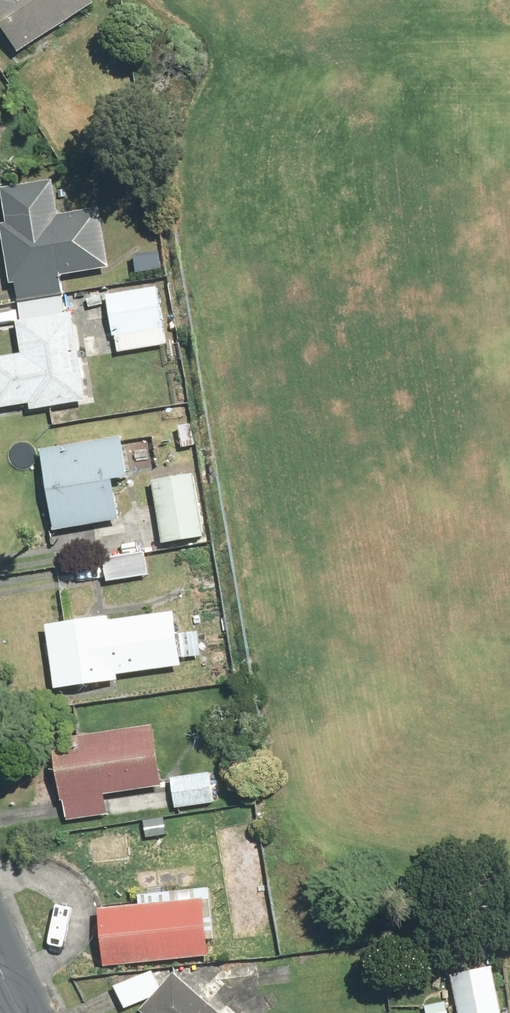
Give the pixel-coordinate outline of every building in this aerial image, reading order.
[(22,54),(97,5),(94,0),(0,0),(0,20),(22,54)] [(109,165),(70,170),(75,210),(114,206),(109,165)] [(8,191),(11,223),(5,224),(12,284),(19,283),(20,299),(68,293),(66,273),(111,268),(105,211),(61,217),(57,185),(8,191)] [(167,345),(160,289),(111,295),(118,351),(167,345)] [(24,322),(20,323),(25,356),(0,359),(0,409),(35,404),(36,408),(87,401),(73,297),(22,304),(24,322)] [(114,480),(132,477),(126,437),(45,450),(58,530),(120,520),(114,480)] [(206,537),(196,474),(155,480),(165,543),(206,537)] [(110,582),(150,578),(148,553),(108,557),(110,582)] [(59,689),(122,681),(121,673),(184,666),(178,613),(111,621),(111,618),(51,625),(59,689)] [(110,796),(165,787),(156,726),(56,740),(68,822),(113,815),(110,796)] [(223,772),(175,777),(179,810),(226,805),(223,772)] [(144,895),(145,907),(103,911),(108,966),(211,957),(210,941),(218,941),(213,889),(144,895)] [(452,973),(461,1012),(505,1012),(494,964),(452,973)] [(144,1011),(146,1012),(221,1012),(178,974),(144,1011)]
